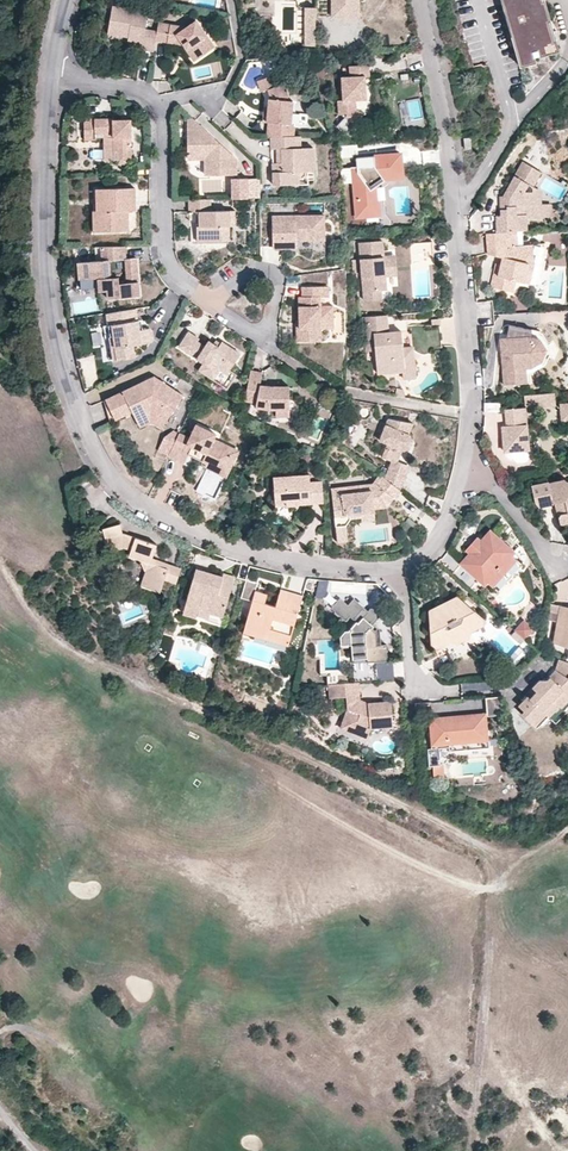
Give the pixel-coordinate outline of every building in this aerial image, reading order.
[(332,10),(332,16),(359,16),(358,0),(352,0),(352,10),(332,10)] [(332,10),(352,10),(352,0),(332,0),(332,10)] [(504,9),(522,68),(538,63),(536,58),(540,57),(541,57),(560,52),(557,41),(558,41),(558,39),(559,36),(559,33),(558,30),(557,28),(555,25),(554,23),(552,21),(551,21),(548,11),(546,12),(542,0),(533,0),(524,2),(524,0),(502,0),(504,9)] [(106,34),(127,37),(133,38),(132,42),(142,44),(141,50),(153,52),(155,41),(157,32),(144,30),(147,13),(111,7),(106,34)] [(316,46),(316,7),(295,8),(295,31),(281,32),(281,47),(316,46)] [(158,24),(157,32),(155,41),(182,46),(194,62),(214,48),(195,22),(186,29),(158,24)] [(371,65),(351,66),(351,77),(343,77),(344,101),(338,101),(339,115),(344,115),(355,125),(364,115),(357,109),(357,100),(368,100),(367,88),(361,88),(360,77),(367,76),(371,76),(371,65)] [(272,88),(269,77),(258,81),(261,92),(264,91),(272,88)] [(289,102),(286,102),(281,86),(272,88),(264,91),(266,99),(264,99),(265,109),(265,123),(266,123),(267,137),(269,137),(293,137),(293,125),(289,125),(289,102)] [(298,125),(298,114),(293,114),(293,102),(289,102),(289,125),(293,125),(298,125)] [(96,130),(104,130),(113,130),(113,135),(113,149),(117,149),(117,158),(131,157),(130,119),(113,118),(113,116),(84,117),(84,138),(96,138),(96,130)] [(190,118),(186,119),(187,154),(208,154),(208,175),(230,175),(231,199),(241,199),(259,198),(259,178),(234,178),(234,159),(216,143),(212,143),(212,139),(206,139),(203,136),(206,132),(190,118)] [(300,149),(300,136),(293,137),(269,137),(270,150),(275,150),(279,150),(280,163),(272,164),(272,186),(295,185),(295,173),(300,173),(313,172),(312,149),(300,149)] [(400,153),(354,158),(355,167),(356,173),(351,173),(356,217),(380,215),(379,202),(371,199),(371,190),(377,186),(386,179),(403,177),(400,153)] [(208,154),(187,154),(187,159),(203,159),(204,175),(208,175),(208,154)] [(532,191),(528,187),(538,172),(521,162),(503,189),(504,195),(498,195),(500,210),(505,210),(505,215),(500,215),(495,216),(496,232),(509,231),(515,230),(525,229),(524,218),(537,216),(537,213),(536,208),(531,205),(533,200),(532,191)] [(379,202),(377,186),(371,190),(371,199),(379,202)] [(537,186),(528,187),(532,191),(533,200),(531,205),(536,208),(537,213),(549,212),(548,200),(539,201),(537,186)] [(135,202),(134,188),(96,189),(96,211),(101,211),(101,232),(128,232),(127,209),(127,202),(135,202)] [(209,211),(209,199),(187,200),(188,212),(201,211),(201,226),(195,226),(195,241),(220,240),(220,226),(227,226),(227,211),(209,211)] [(101,211),(96,211),(93,211),(93,232),(101,232),(101,211)] [(324,215),(272,216),(272,249),(296,248),(296,240),(302,233),(307,233),(313,240),(325,240),(324,215)] [(501,257),(499,265),(500,265),(497,275),(492,275),(490,287),(512,292),(514,280),(523,282),(527,263),(525,244),(516,245),(510,246),(509,231),(496,232),(485,233),(487,254),(501,257)] [(390,256),(387,256),(384,256),(378,257),(377,252),(384,251),(382,240),(358,243),(364,301),(382,299),(382,290),(387,289),(386,275),(385,267),(391,267),(390,256)] [(433,241),(410,243),(412,265),(435,263),(433,241)] [(532,263),(530,244),(525,244),(527,263),(523,282),(528,283),(532,263)] [(137,258),(126,258),(126,246),(103,247),(103,260),(77,261),(77,277),(97,276),(97,278),(105,278),(106,290),(106,297),(138,296),(137,258)] [(398,274),(396,255),(390,256),(391,267),(385,267),(386,275),(398,274)] [(106,290),(105,278),(97,278),(97,290),(106,290)] [(327,287),(301,287),(301,297),(297,297),(298,321),(298,328),(295,328),(296,342),(315,342),(315,329),(319,329),(319,320),(325,320),(325,306),(319,306),(319,297),(327,297),(327,287)] [(332,328),(332,306),(328,306),(325,306),(325,320),(319,320),(319,329),(332,328)] [(136,309),(106,314),(108,326),(112,325),(118,360),(134,358),(133,346),(150,343),(152,339),(151,333),(148,330),(144,330),(139,331),(138,321),(136,309)] [(400,331),(387,333),(381,333),(380,326),(386,325),(385,315),(364,317),(366,339),(373,339),(376,374),(401,372),(406,371),(405,358),(403,358),(402,354),(400,331)] [(439,329),(439,321),(430,321),(431,329),(439,329)] [(118,360),(112,325),(108,326),(114,361),(118,360)] [(532,330),(509,325),(507,338),(504,351),(501,352),(504,385),(521,383),(519,362),(530,362),(537,357),(540,350),(536,343),(530,340),(531,335),(532,330)] [(240,355),(221,342),(220,344),(218,348),(213,345),(208,342),(205,347),(197,342),(199,340),(188,333),(179,347),(197,360),(200,356),(208,362),(206,365),(204,368),(216,375),(219,370),(227,375),(240,355)] [(546,349),(540,339),(531,335),(530,340),(536,343),(540,350),(537,357),(530,362),(519,362),(521,383),(526,382),(525,367),(532,367),(542,360),(546,349)] [(417,380),(414,353),(402,354),(403,358),(405,358),(406,371),(401,372),(402,381),(417,380)] [(208,362),(200,356),(197,360),(203,363),(206,365),(208,362)] [(216,375),(204,368),(206,365),(203,363),(198,371),(213,380),(216,375)] [(285,419),(288,389),(272,387),(272,393),(266,393),(258,391),(259,385),(261,374),(250,371),(244,400),(255,402),(256,400),(265,401),(264,409),(272,410),(271,417),(285,419)] [(153,378),(145,381),(150,393),(155,393),(161,383),(153,378)] [(145,381),(121,393),(130,413),(134,420),(152,411),(167,421),(182,396),(161,383),(155,393),(150,393),(145,381)] [(552,392),(522,395),(523,407),(553,404),(552,392)] [(130,413),(121,393),(105,400),(114,420),(130,413)] [(265,401),(256,400),(255,402),(254,407),(264,409),(265,401)] [(558,404),(560,420),(567,419),(567,403),(558,404)] [(527,449),(523,407),(503,408),(504,426),(503,426),(500,430),(502,452),(527,449)] [(152,411),(134,420),(138,427),(150,422),(162,429),(167,421),(152,411)] [(410,422),(385,418),(377,440),(386,443),(381,457),(391,460),(396,462),(400,448),(402,449),(408,446),(410,440),(407,434),(406,433),(410,422)] [(211,461),(230,470),(239,451),(214,439),(216,435),(195,425),(189,438),(178,434),(168,456),(168,457),(184,464),(188,455),(190,452),(195,454),(193,458),(205,463),(211,461)] [(157,450),(168,456),(178,434),(179,432),(172,429),(164,436),(157,450)] [(396,462),(391,460),(388,469),(406,475),(409,467),(405,465),(396,462)] [(230,470),(211,461),(205,463),(208,469),(227,478),(230,470)] [(406,475),(388,469),(385,478),(399,489),(400,490),(406,475)] [(384,477),(380,474),(373,484),(353,486),(354,492),(342,494),(342,488),(331,489),(339,542),(348,541),(346,526),(347,526),(351,519),(351,518),(351,515),(375,511),(374,508),(386,506),(393,497),(395,499),(401,491),(400,490),(399,489),(385,478),(384,477)] [(324,503),(322,482),(311,483),(310,475),(274,478),(275,490),(276,502),(296,501),(296,498),(300,498),(300,501),(311,499),(312,504),(324,503)] [(563,480),(549,484),(548,482),(531,486),(535,503),(538,507),(555,503),(556,508),(559,507),(563,509),(558,517),(560,525),(567,523),(567,483),(563,480)] [(277,507),(312,504),(311,499),(300,501),(300,498),(296,498),(296,501),(276,502),(277,507)] [(375,511),(351,515),(351,518),(363,517),(363,521),(376,519),(375,511)] [(100,530),(109,553),(122,547),(130,550),(128,556),(141,560),(145,571),(140,585),(159,592),(167,567),(156,564),(152,566),(152,562),(154,544),(122,532),(120,534),(116,524),(100,530)] [(469,553),(460,564),(484,585),(487,582),(511,554),(514,552),(490,530),(481,540),(469,553)] [(465,549),(469,553),(481,540),(477,537),(465,549)] [(516,559),(511,554),(487,582),(491,587),(516,559)] [(210,580),(212,573),(195,568),(184,605),(197,609),(208,612),(223,616),(235,577),(223,573),(222,576),(220,583),(210,580)] [(222,576),(212,573),(210,580),(220,583),(222,576)] [(246,580),(241,598),(252,601),(255,591),(257,583),(246,580)] [(252,601),(246,625),(269,632),(270,628),(292,634),(303,595),(281,589),(276,606),(265,603),(267,595),(255,591),(252,601)] [(431,609),(449,661),(457,663),(459,660),(456,654),(462,648),(468,649),(476,639),(473,634),(479,628),(485,629),(489,624),(486,617),(458,594),(453,602),(447,608),(431,609)] [(367,645),(374,662),(387,661),(386,644),(378,644),(377,633),(371,629),(375,626),(371,622),(377,614),(370,607),(366,610),(352,598),(346,604),(338,598),(330,608),(344,620),(347,616),(354,622),(347,631),(343,629),(338,636),(342,645),(350,642),(353,649),(367,645)] [(560,603),(552,641),(567,644),(567,605),(560,603)] [(184,605),(182,613),(195,617),(196,615),(197,609),(184,605)] [(208,612),(197,609),(196,615),(206,618),(208,612)] [(523,618),(515,629),(526,638),(535,628),(523,618)] [(269,632),(246,625),(242,639),(288,651),(292,634),(270,628),(269,632)] [(558,659),(554,670),(547,677),(548,678),(546,680),(540,679),(533,687),(536,690),(530,697),(528,695),(519,705),(524,710),(521,713),(535,726),(546,714),(544,712),(554,701),(561,707),(567,700),(567,662),(558,659)] [(374,662),(353,663),(354,682),(357,682),(376,680),(374,662)] [(206,670),(202,669),(193,666),(191,669),(193,675),(204,678),(206,670)] [(463,693),(492,688),(491,679),(461,683),(463,693)] [(359,700),(357,682),(354,682),(328,684),(329,698),(336,697),(344,696),(345,710),(340,723),(352,728),(349,734),(364,740),(369,728),(392,726),(390,701),(365,703),(360,706),(357,704),(359,700)] [(345,710),(344,696),(336,697),(337,711),(345,710)] [(498,713),(496,696),(486,697),(488,714),(498,713)] [(482,712),(432,717),(435,746),(485,741),(482,712)] [(352,728),(340,723),(337,728),(349,734),(352,728)] [(446,778),(444,763),(432,764),(433,779),(446,778)]
